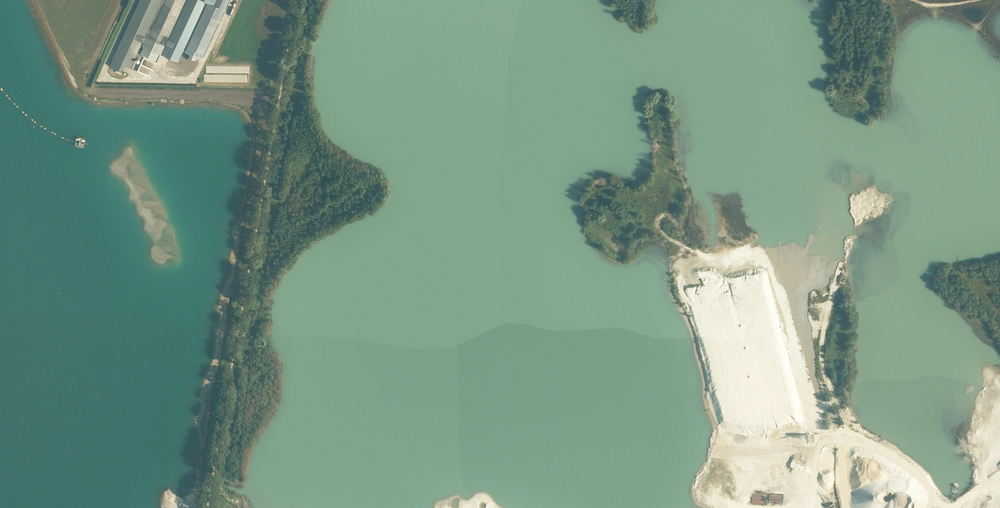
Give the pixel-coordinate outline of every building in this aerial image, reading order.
[(114,54),(110,64),(118,68),(121,63),(131,68),(137,56),(141,58),(142,55),(157,62),(160,54),(158,53),(159,53),(161,53),(166,43),(167,43),(162,54),(178,61),(183,51),(190,53),(188,58),(194,61),(196,56),(201,59),(228,0),(139,0),(114,54)] [(204,73),(203,81),(247,81),(247,74),(233,73),(233,70),(234,70),(234,65),(206,65),(205,73),(204,73)]
